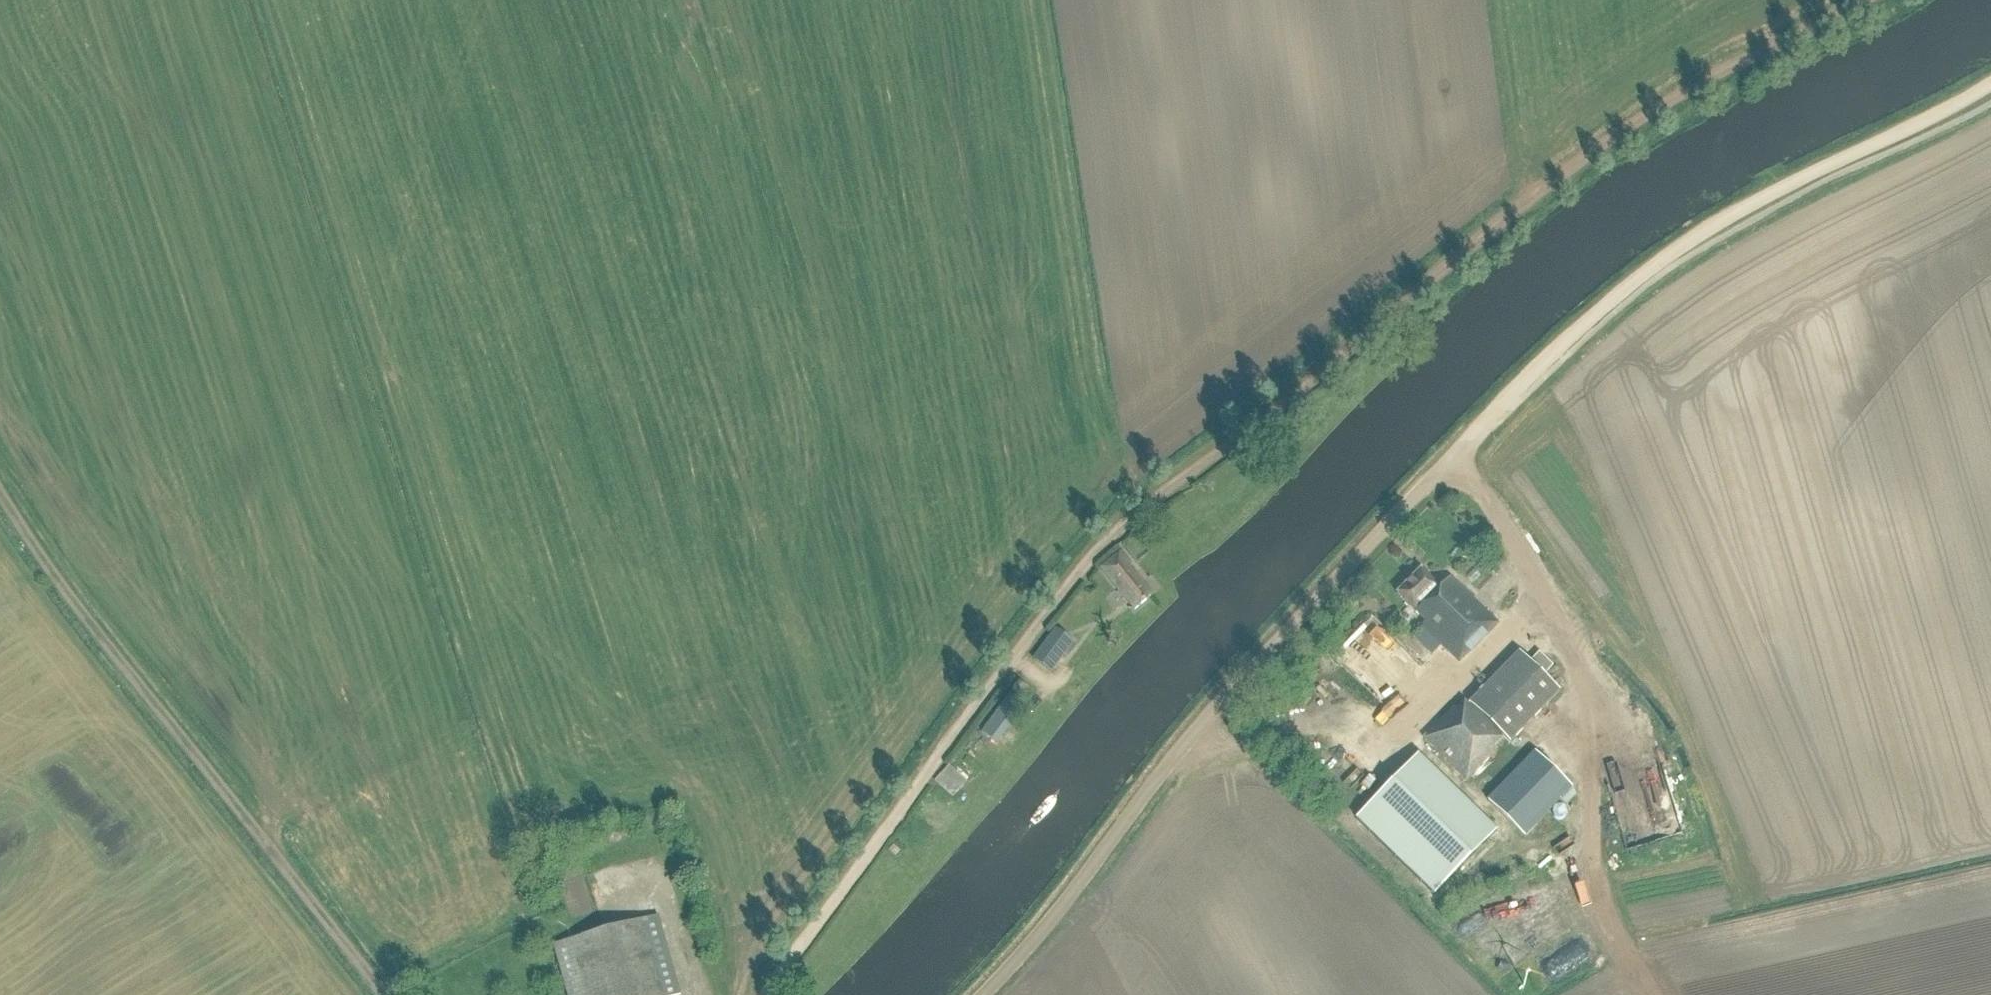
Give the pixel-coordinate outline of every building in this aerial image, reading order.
[(1120,553),(1100,568),(1134,609),(1151,596),(1127,567),(1130,565),(1120,553)] [(1439,589),(1421,569),(1393,596),(1412,615),(1410,616),(1456,665),(1472,650),(1467,645),(1479,634),(1483,639),(1496,627),(1450,578),(1439,589)] [(1055,630),(1032,661),(1051,674),(1073,643),(1055,630)] [(1469,706),(1467,705),(1460,712),(1455,708),(1424,738),(1465,780),(1496,749),(1493,746),(1502,737),(1509,743),(1560,691),(1522,653),(1469,706)] [(1572,788),(1535,752),(1487,801),(1524,837),(1572,788)] [(1355,820),(1433,896),(1496,832),(1417,756),(1355,820)] [(977,820),(991,804),(949,766),(935,782),(977,820)] [(641,921),(552,947),(565,994),(662,994),(641,921)]
